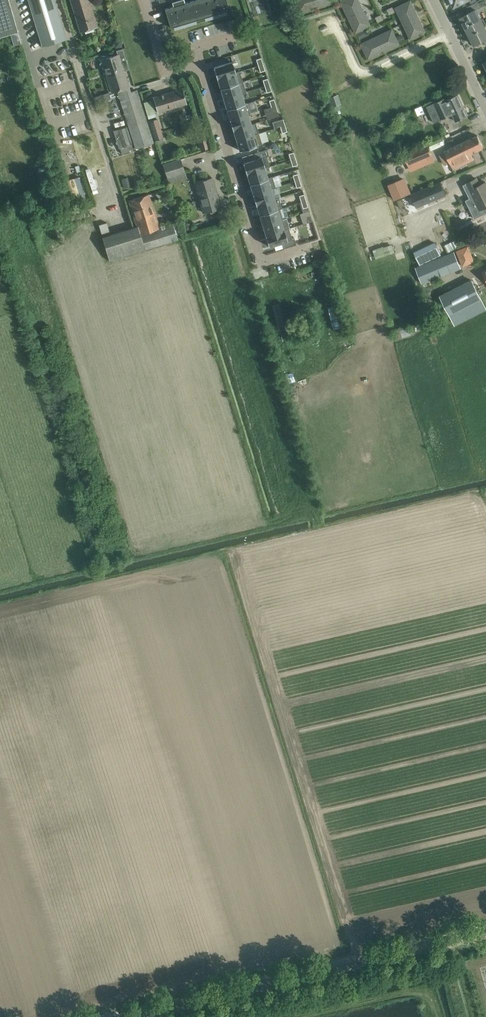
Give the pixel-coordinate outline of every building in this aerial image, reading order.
[(10,34),(13,45),(21,43),(9,0),(0,0),(0,37),(10,34)] [(66,39),(54,0),(29,0),(43,46),(66,39)] [(80,32),(97,27),(89,0),(71,0),(80,32)] [(200,18),(194,0),(185,3),(184,0),(176,0),(172,1),(173,6),(165,9),(171,27),(200,18)] [(200,18),(229,10),(227,0),(194,0),(200,18)] [(312,0),(294,0),(298,13),(315,7),(312,0)] [(364,28),(370,25),(358,0),(343,0),(340,1),(355,33),(364,28)] [(395,7),(402,23),(417,16),(410,0),(395,7)] [(465,32),(480,24),(478,21),(481,19),(476,9),(480,7),(477,1),(472,4),(466,7),(469,12),(460,17),(462,22),(460,23),(465,32)] [(425,32),(417,16),(402,23),(409,39),(425,32)] [(480,24),(465,32),(470,41),(472,40),(474,45),(483,40),(485,46),(485,29),(485,26),(482,28),(480,24)] [(391,29),(360,44),(367,59),(399,44),(391,29)] [(103,66),(106,76),(124,71),(129,69),(123,48),(116,50),(118,54),(101,59),(102,61),(100,63),(100,66),(103,66)] [(214,67),(217,78),(236,72),(232,61),(214,67)] [(124,71),(106,76),(111,92),(117,91),(118,93),(135,148),(153,142),(136,89),(131,91),(130,89),(125,74),(124,71)] [(236,72),(217,78),(218,78),(221,88),(239,83),(243,81),(240,71),(236,72)] [(242,93),(239,83),(221,88),(224,98),(242,93)] [(182,88),(153,97),(157,112),(187,103),(182,88)] [(245,103),(242,93),(224,98),(227,109),(245,103)] [(433,103),(426,107),(433,123),(452,115),(455,122),(468,116),(458,94),(445,100),(444,99),(433,104),(433,103)] [(147,113),(155,111),(152,99),(145,101),(147,113)] [(248,113),(245,103),(227,109),(230,118),(229,119),(248,113)] [(252,124),(248,113),(229,119),(233,130),(252,124)] [(158,118),(150,121),(156,140),(164,137),(158,118)] [(255,134),(252,124),(233,130),(236,140),(255,134)] [(131,144),(132,144),(127,126),(113,130),(119,148),(120,148),(131,144)] [(202,130),(196,131),(201,149),(209,147),(205,129),(202,130)] [(258,145),(255,134),(236,140),(240,150),(258,145)] [(477,135),(444,151),(439,154),(444,165),(450,162),(453,169),(474,159),(471,153),(483,147),(477,135)] [(428,145),(404,156),(411,171),(435,161),(428,145)] [(270,166),(265,149),(254,152),(256,158),(243,162),(246,173),(270,166)] [(92,156),(82,159),(92,191),(102,188),(92,156)] [(182,159),(164,164),(169,181),(187,176),(182,159)] [(273,176),(270,166),(246,173),(246,174),(247,174),(250,183),(273,176)] [(399,167),(384,171),(384,172),(388,185),(390,190),(389,190),(389,192),(409,186),(405,172),(401,174),(399,167)] [(77,176),(66,181),(75,202),(87,197),(77,176)] [(276,187),(273,176),(250,183),(253,193),(252,193),(253,194),(276,187)] [(121,179),(124,188),(130,186),(127,177),(121,179)] [(212,178),(195,183),(204,212),(220,207),(212,178)] [(485,206),(485,183),(485,182),(480,185),(476,178),(463,185),(470,198),(474,196),(480,209),(485,206)] [(440,181),(410,193),(415,206),(445,194),(440,181)] [(279,197),(276,187),(253,194),(256,204),(279,197)] [(129,200),(137,226),(139,234),(159,228),(148,194),(129,200)] [(283,207),(279,197),(256,204),(256,205),(257,205),(260,214),(283,207)] [(263,225),(286,218),(283,207),(260,214),(263,225)] [(289,228),(286,218),(263,225),(266,235),(265,235),(289,228)] [(172,224),(159,228),(139,234),(145,250),(177,240),(172,224)] [(145,250),(139,234),(137,226),(102,237),(110,261),(145,250)] [(292,238),(289,228),(265,235),(269,246),(282,242),(284,248),(296,244),(294,237),(292,238)] [(414,250),(420,264),(442,254),(436,241),(414,250)] [(392,244),(384,247),(387,254),(395,252),(392,244)] [(454,251),(416,267),(423,284),(443,275),(443,276),(451,273),(450,272),(461,268),(454,251)] [(485,308),(481,298),(471,280),(440,295),(450,314),(455,324),(485,308)]
